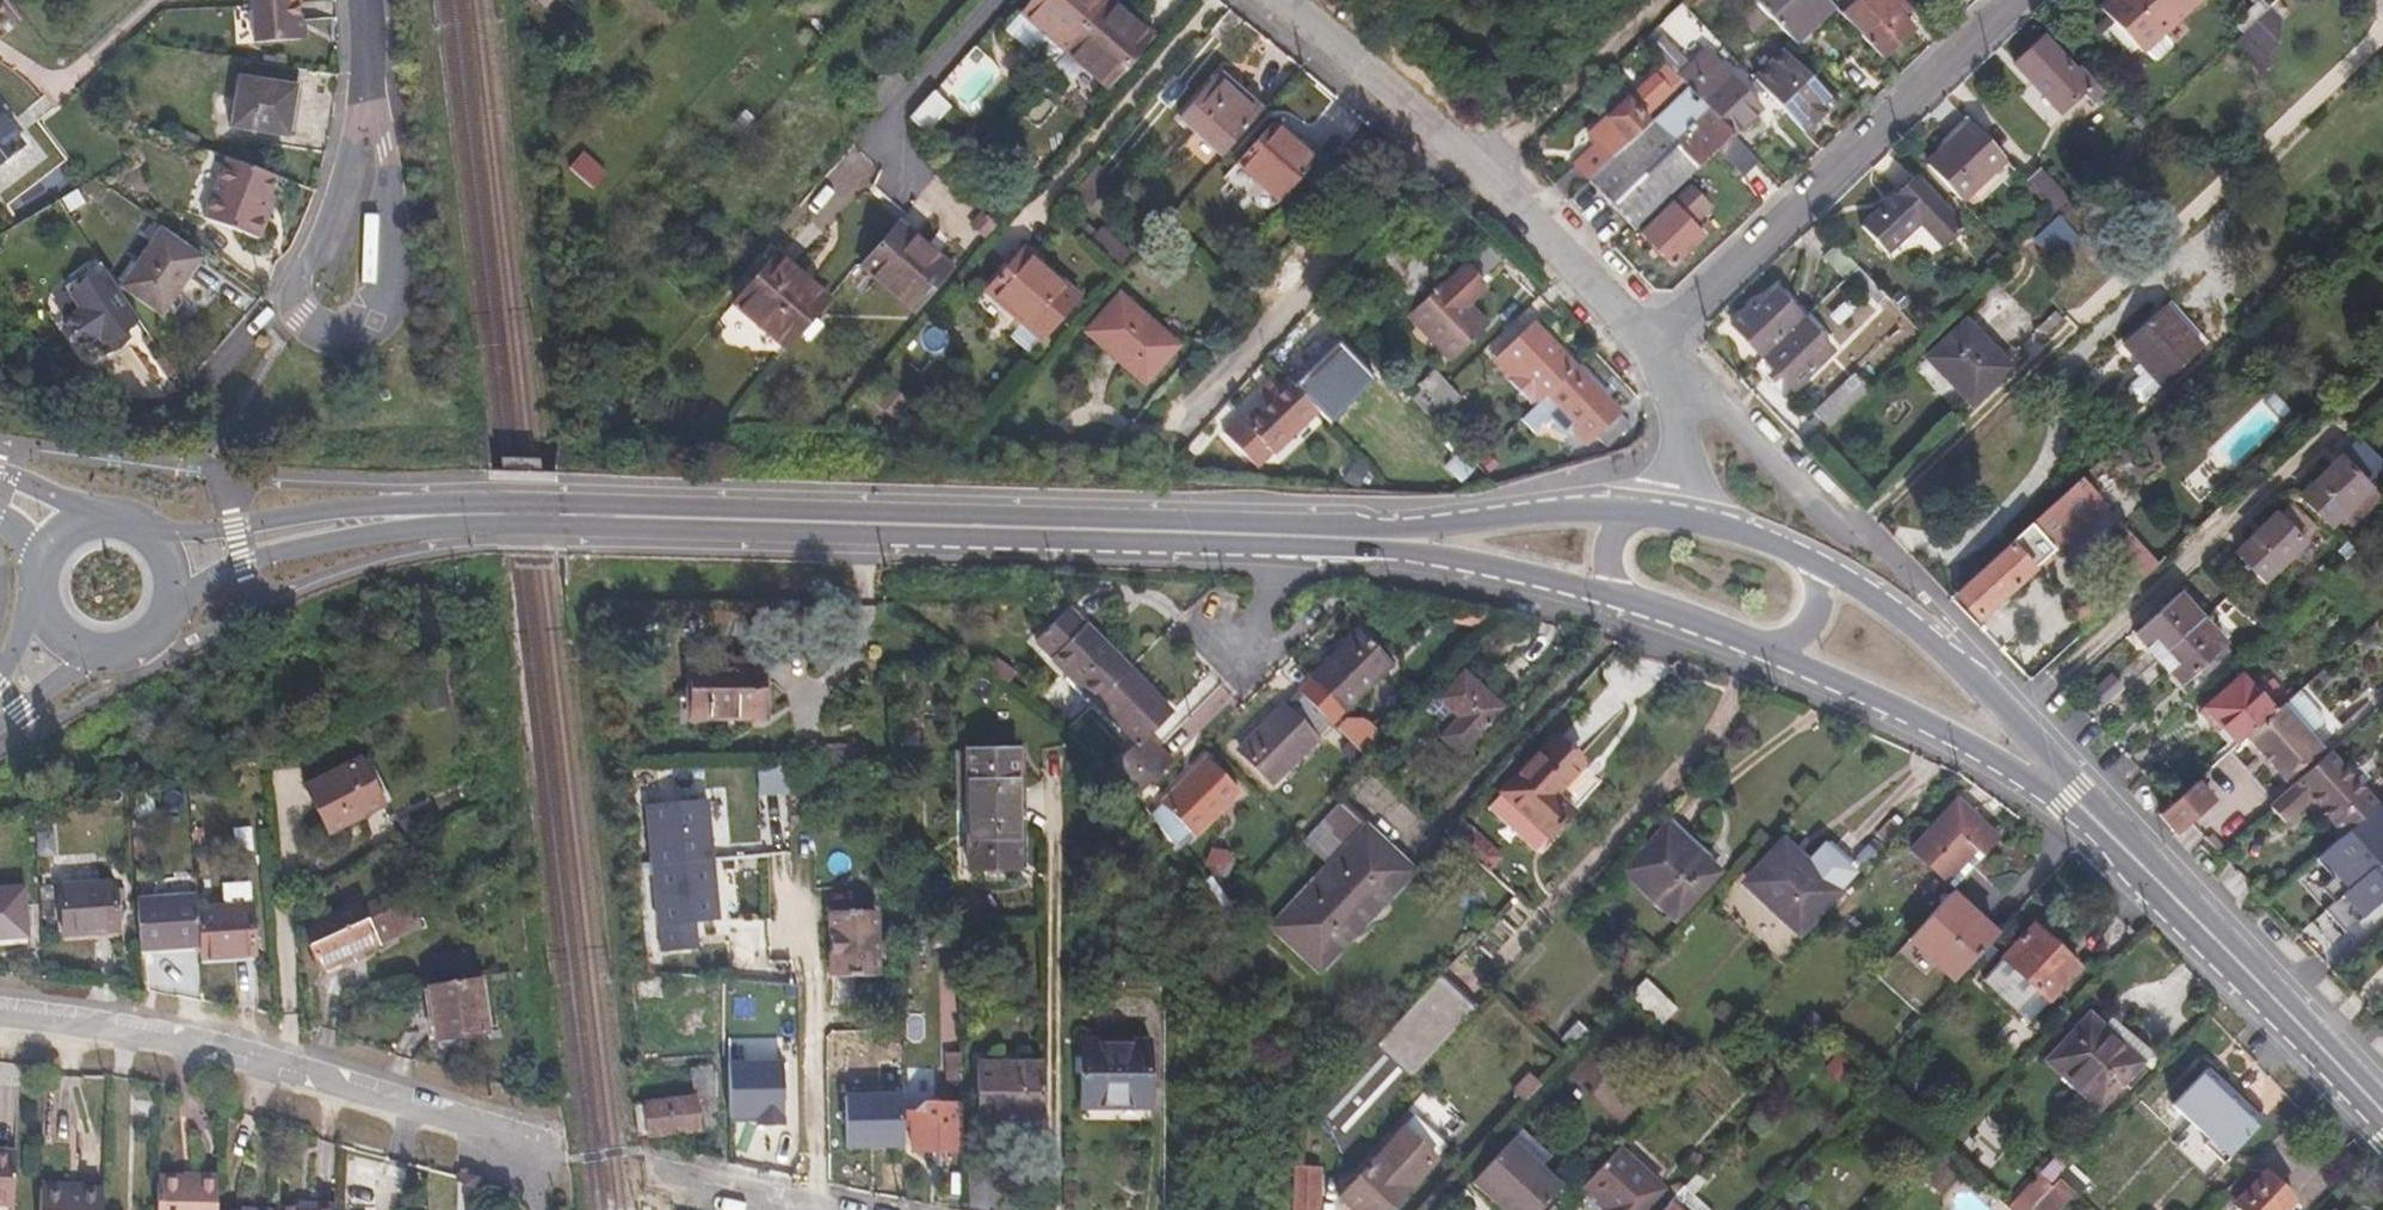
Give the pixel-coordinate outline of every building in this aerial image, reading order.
[(253,37),(301,33),(298,0),(250,0),(253,37)] [(1027,15),(1071,51),(1114,0),(1039,0),(1027,15)] [(1071,51),(1116,87),(1156,39),(1130,17),(1131,13),(1115,0),(1114,0),(1071,51)] [(1755,36),(1771,22),(1756,5),(1751,0),(1742,0),(1731,10),(1755,36)] [(1756,5),(1771,22),(1795,47),(1834,11),(1825,0),(1751,0),(1756,5)] [(1843,19),(1847,24),(1882,60),(1921,22),(1900,0),(1868,0),(1864,4),(1861,2),(1843,19)] [(2096,7),(2140,54),(2160,37),(2165,37),(2204,1),(2204,0),(2103,0),(2096,7)] [(1012,34),(1056,70),(1070,52),(1071,51),(1027,15),(1012,34)] [(2259,67),(2277,34),(2251,19),(2232,53),(2259,67)] [(2009,67),(2059,117),(2082,95),(2091,104),(2101,95),(2079,71),(2076,73),(2040,37),(2009,67)] [(1685,90),(1703,109),(1730,137),(1757,111),(1703,54),(1688,67),(1662,40),(1647,51),(1664,68),(1685,90)] [(1056,70),(1101,106),(1116,87),(1071,51),(1070,52),(1056,70)] [(1753,81),(1807,133),(1836,107),(1783,54),(1753,81)] [(1623,102),(1605,118),(1612,127),(1572,166),(1587,182),(1613,158),(1646,127),(1657,117),(1685,90),(1664,68),(1626,104),(1623,102)] [(1185,116),(1227,154),(1263,111),(1222,73),(1185,116)] [(248,76),(239,127),(290,136),(298,85),(248,76)] [(1657,117),(1646,127),(1692,173),(1713,153),(1730,137),(1703,109),(1685,90),(1657,117)] [(938,93),(915,119),(928,130),(951,104),(938,93)] [(228,125),(232,102),(214,98),(210,121),(228,125)] [(20,144),(0,117),(0,159),(20,144)] [(1243,161),(1284,196),(1317,157),(1276,122),(1243,161)] [(1966,124),(1921,166),(1955,202),(1999,160),(1966,124)] [(1613,158),(1658,205),(1661,202),(1674,189),(1679,184),(1692,173),(1646,127),(1613,158)] [(1713,153),(1739,179),(1756,164),(1730,137),(1713,153)] [(223,156),(205,221),(259,237),(265,215),(260,214),(265,196),(271,173),(223,156)] [(571,171),(596,195),(609,181),(584,158),(571,171)] [(1586,184),(1608,209),(1631,231),(1658,205),(1613,158),(1587,182),(1586,184)] [(1572,166),(1551,185),(1566,201),(1586,184),(1587,182),(1572,166)] [(2021,184),(2052,217),(2060,209),(2067,203),(2037,170),(2021,184)] [(1911,182),(1861,227),(1861,229),(1886,254),(1917,226),(1943,251),(1960,235),(1911,182)] [(1674,189),(1661,202),(1668,209),(1680,196),(1674,189)] [(265,196),(260,214),(265,215),(271,198),(265,196)] [(1668,209),(1638,237),(1669,269),(1699,241),(1668,209)] [(2028,239),(2054,266),(2086,237),(2060,209),(2052,217),(2028,239)] [(972,230),(990,245),(1003,231),(985,216),(972,230)] [(871,269),(924,310),(953,272),(918,244),(923,238),(905,224),(871,269)] [(160,230),(123,285),(157,309),(173,287),(179,291),(202,259),(160,230)] [(918,244),(953,272),(957,265),(923,238),(918,244)] [(1368,273),(1409,316),(1440,285),(1398,243),(1368,273)] [(991,293),(1044,339),(1081,297),(1028,250),(991,293)] [(779,257),(739,306),(769,330),(773,326),(797,344),(829,304),(804,285),(808,280),(779,257)] [(125,331),(140,320),(137,316),(101,264),(66,288),(81,310),(70,318),(67,325),(80,345),(88,345),(97,339),(107,355),(131,339),(125,331)] [(1409,316),(1452,361),(1483,330),(1462,308),(1484,287),(1461,264),(1440,285),(1409,316)] [(1847,279),(1873,306),(1874,306),(1879,310),(1886,304),(1855,272),(1847,279)] [(804,285),(829,304),(833,300),(808,280),(804,285)] [(173,287),(157,309),(164,314),(179,291),(173,287)] [(1771,293),(1750,312),(1781,343),(1801,324),(1808,317),(1783,290),(1775,297),(1771,293)] [(1087,336),(1145,388),(1167,362),(1151,348),(1161,337),(1119,300),(1087,336)] [(1728,329),(1759,363),(1781,343),(1750,312),(1748,310),(1728,329)] [(2163,315),(2122,352),(2155,389),(2197,351),(2163,315)] [(1511,369),(1501,380),(1529,410),(1541,397),(1572,368),(1528,324),(1499,354),(1511,369)] [(1759,363),(1790,397),(1833,357),(1801,324),(1781,343),(1759,363)] [(1333,339),(1363,370),(1375,360),(1345,327),(1333,339)] [(1926,362),(1970,409),(1979,401),(2007,375),(1964,329),(1926,362)] [(1151,348),(1167,362),(1178,351),(1161,337),(1151,348)] [(1289,381),(1320,413),(1363,370),(1333,339),(1289,381)] [(1541,397),(1529,410),(1517,422),(1530,435),(1545,423),(1568,444),(1576,437),(1595,453),(1626,424),(1572,368),(1541,397)] [(1436,372),(1412,396),(1424,410),(1449,384),(1436,372)] [(1850,379),(1810,418),(1822,433),(1865,393),(1850,379)] [(1241,420),(1226,436),(1247,457),(1265,456),(1270,452),(1276,457),(1320,413),(1289,381),(1246,424),(1241,420)] [(1424,410),(1439,426),(1465,400),(1449,384),(1424,410)] [(1626,424),(1595,453),(1598,455),(1628,427),(1626,424)] [(2378,472),(2353,445),(2332,464),(2294,500),(2322,531),(2362,495),(2358,491),(2378,472)] [(2077,484),(2028,529),(2051,555),(2101,511),(2077,484)] [(2271,519),(2231,556),(2259,587),(2301,551),(2297,545),(2309,533),(2287,508),(2274,520),(2271,519)] [(2028,529),(1950,598),(1975,623),(2051,555),(2028,529)] [(2110,552),(2131,575),(2138,584),(2154,570),(2125,537),(2110,552)] [(2078,606),(2094,623),(2104,614),(2097,608),(2087,597),(2078,606)] [(2172,600),(2130,639),(2152,663),(2175,688),(2195,671),(2200,677),(2209,668),(2205,662),(2218,650),(2172,600)] [(1449,606),(1448,618),(1470,618),(1470,608),(1449,606)] [(1038,645),(1097,705),(1128,674),(1086,631),(1082,634),(1065,617),(1038,645)] [(1361,638),(1302,695),(1333,728),(1392,669),(1361,638)] [(689,667),(690,719),(759,719),(759,667),(689,667)] [(1451,706),(1461,715),(1447,731),(1465,749),(1507,705),(1468,670),(1434,706),(1442,715),(1451,706)] [(1097,705),(1136,745),(1121,762),(1133,774),(1158,751),(1148,740),(1171,717),(1128,674),(1097,705)] [(2236,681),(2200,714),(2231,748),(2245,737),(2267,716),(2236,681)] [(1302,695),(1244,754),(1275,785),(1333,728),(1302,695)] [(2284,703),(2267,716),(2292,745),(2308,731),(2284,703)] [(2245,737),(2284,781),(2304,763),(2306,761),(2292,745),(2267,716),(2245,737)] [(1344,738),(1365,759),(1369,756),(1383,739),(1365,725),(1354,728),(1344,738)] [(1561,735),(1509,791),(1537,817),(1555,833),(1607,778),(1561,735)] [(2231,748),(2270,793),(2272,792),(2284,781),(2245,737),(2231,748)] [(1158,751),(1133,774),(1147,788),(1170,765),(1158,751)] [(957,762),(958,808),(958,844),(972,843),(973,877),(1022,876),(1019,758),(957,762)] [(304,789),(326,832),(381,806),(358,761),(304,789)] [(1121,762),(1109,773),(1118,781),(1122,785),(1133,774),(1121,762)] [(1208,763),(1165,808),(1194,838),(1239,794),(1208,763)] [(2284,781),(2289,787),(2310,769),(2304,763),(2284,781)] [(759,765),(760,792),(788,791),(787,764),(759,765)] [(2310,769),(2289,787),(2278,798),(2253,820),(2269,837),(2291,819),(2297,814),(2305,824),(2328,848),(2356,824),(2361,820),(2314,766),(2310,769)] [(1122,785),(1136,799),(1147,788),(1133,774),(1122,785)] [(2272,792),(2278,798),(2289,787),(2284,781),(2272,792)] [(2189,787),(2154,816),(2172,834),(2204,805),(2189,787)] [(1497,804),(1541,848),(1555,833),(1537,817),(1509,791),(1497,804)] [(645,808),(661,953),(693,950),(691,926),(718,922),(704,803),(645,808)] [(1954,806),(1911,854),(1944,884),(1971,853),(1982,861),(1997,845),(1998,844),(1954,806)] [(1303,844),(1324,866),(1267,928),(1313,973),(1343,941),(1340,939),(1375,900),(1378,903),(1396,884),(1375,864),(1386,852),(1338,807),(1303,844)] [(1816,813),(1785,847),(1807,867),(1843,828),(1839,825),(1835,829),(1816,813)] [(2291,819),(2299,828),(2305,824),(2297,814),(2291,819)] [(2356,824),(2328,848),(2299,874),(2315,892),(2304,902),(2317,915),(2306,925),(2326,949),(2382,898),(2382,858),(2380,861),(2366,844),(2370,840),(2356,824)] [(1671,825),(1621,878),(1671,925),(1715,878),(1710,872),(1721,861),(1710,851),(1705,856),(1671,825)] [(1843,828),(1807,867),(1835,893),(1870,854),(1843,828)] [(1452,846),(1482,873),(1496,856),(1467,831),(1452,846)] [(1375,864),(1396,884),(1408,873),(1386,852),(1375,864)] [(1971,853),(1944,884),(1954,892),(1976,869),(1982,861),(1971,853)] [(1408,873),(1396,884),(1401,889),(1412,878),(1408,873)] [(1396,884),(1378,903),(1383,908),(1401,889),(1396,884)] [(58,889),(63,936),(117,932),(112,885),(58,889)] [(23,942),(20,893),(0,894),(0,943),(23,942)] [(1949,897),(1874,980),(1919,1019),(1993,938),(1949,897)] [(137,904),(142,953),(201,947),(198,917),(197,908),(196,898),(137,904)] [(1375,900),(1340,939),(1343,941),(1378,903),(1375,900)] [(198,917),(201,947),(203,958),(254,952),(248,902),(197,908),(198,917)] [(1378,903),(1343,941),(1348,945),(1383,908),(1378,903)] [(835,907),(836,971),(880,970),(879,961),(889,961),(888,933),(878,933),(877,906),(835,907)] [(311,947),(321,970),(325,969),(327,973),(343,968),(341,963),(379,945),(373,932),(393,922),(388,911),(343,931),(324,940),(311,947)] [(339,923),(321,932),(324,940),(343,931),(339,923)] [(2004,957),(2052,1001),(2081,968),(2033,924),(2004,957)] [(1348,945),(1343,941),(1313,973),(1316,976),(1348,945)] [(430,983),(438,1037),(488,1030),(480,976),(430,983)] [(1663,1024),(1680,1006),(1647,976),(1630,994),(1663,1024)] [(1439,979),(1316,1110),(1336,1157),(1473,1011),(1439,979)] [(1834,1005),(1818,1022),(1826,1030),(1843,1012),(1834,1005)] [(2091,1016),(2050,1060),(2102,1108),(2143,1064),(2105,1028),(2091,1016)] [(2111,1021),(2105,1028),(2143,1064),(2149,1070),(2156,1063),(2111,1021)] [(1574,1023),(1555,1043),(1565,1052),(1584,1032),(1574,1023)] [(1080,1046),(1079,1113),(1103,1113),(1103,1108),(1147,1108),(1147,1047),(1080,1046)] [(978,1066),(979,1123),(997,1123),(999,1141),(1041,1141),(1041,1125),(1044,1125),(1045,1066),(1024,1065),(1023,1056),(1005,1056),(1005,1065),(978,1066)] [(962,1079),(962,1060),(947,1060),(947,1079),(962,1079)] [(2208,1064),(2168,1108),(2179,1119),(2184,1113),(2207,1134),(2202,1141),(2222,1160),(2262,1116),(2208,1064)] [(635,1106),(640,1137),(718,1127),(710,1068),(689,1071),(693,1098),(635,1106)] [(848,1146),(904,1145),(903,1079),(846,1080),(848,1146)] [(1525,1079),(1509,1097),(1520,1108),(1537,1090),(1525,1079)] [(911,1158),(963,1159),(963,1152),(962,1110),(941,1109),(940,1116),(926,1116),(926,1129),(911,1128),(911,1158)] [(1335,1198),(1347,1209),(1384,1209),(1432,1159),(1401,1129),(1335,1198)] [(1519,1129),(1467,1184),(1494,1209),(1545,1152),(1519,1129)] [(1945,1147),(1918,1176),(1930,1187),(1957,1157),(1945,1147)] [(1609,1209),(1608,1209),(1641,1209),(1660,1190),(1617,1150),(1584,1186),(1609,1209)] [(1494,1209),(1495,1209),(1538,1209),(1557,1190),(1538,1172),(1551,1158),(1545,1152),(1494,1209)] [(15,1206),(19,1157),(0,1156),(0,1205),(15,1206)] [(162,1209),(223,1209),(223,1206),(224,1168),(163,1169),(162,1209)] [(2234,1202),(2242,1209),(2284,1209),(2293,1199),(2263,1171),(2234,1202)] [(1663,1209),(1680,1209),(1701,1186),(1692,1178),(1663,1209)] [(2047,1193),(2061,1206),(2074,1193),(2060,1180),(2047,1193)] [(45,1209),(106,1209),(107,1190),(46,1189),(45,1209)] [(1292,1193),(1292,1209),(1316,1209),(1316,1194),(1292,1193)] [(285,1209),(343,1209),(343,1198),(322,1198),(321,1203),(309,1202),(286,1202),(285,1208),(285,1209)]
